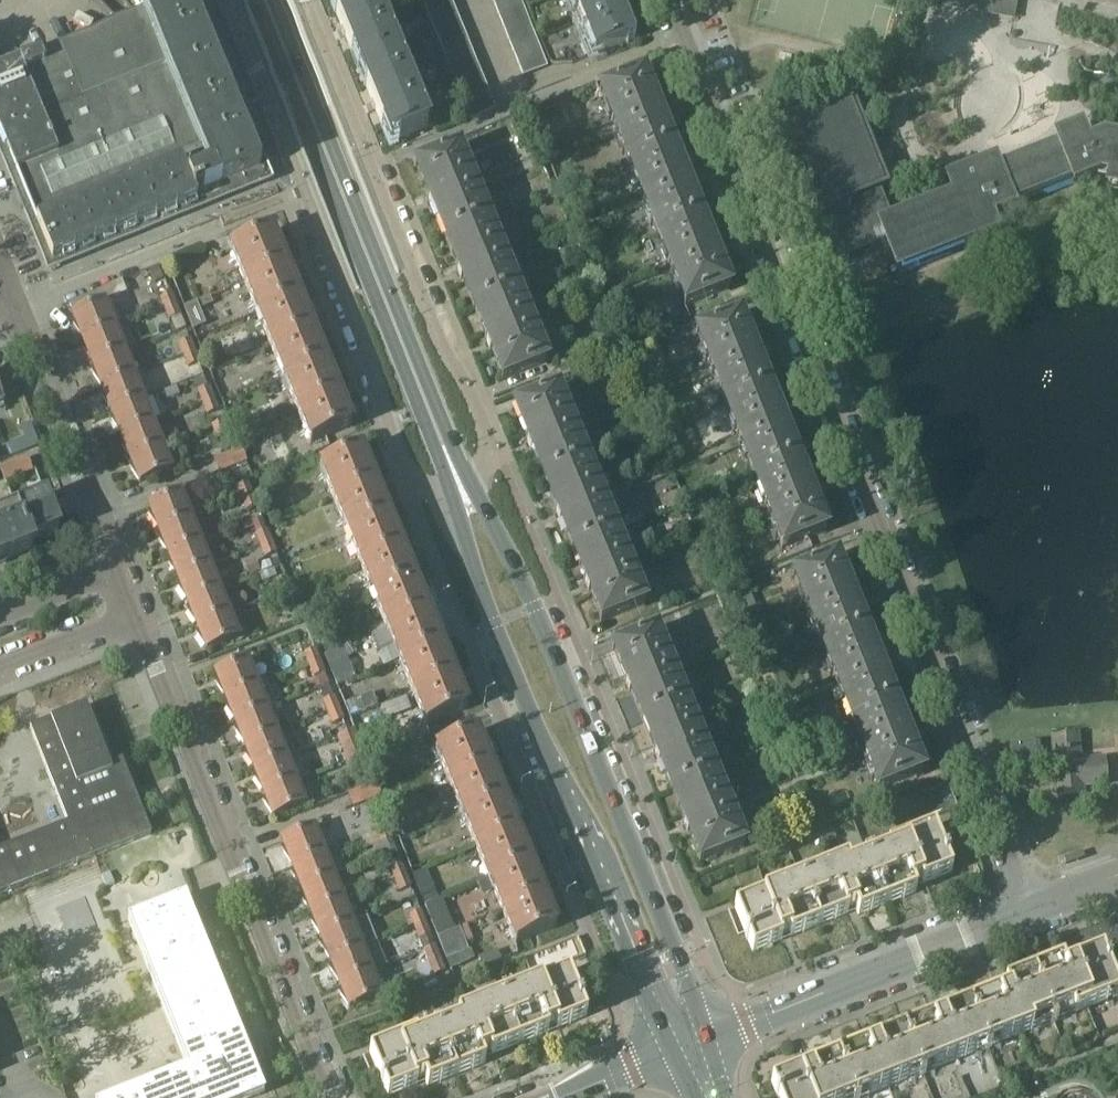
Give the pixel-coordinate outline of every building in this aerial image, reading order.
[(2,133),(0,134),(0,148),(50,271),(55,269),(201,209),(198,202),(242,184),(247,182),(245,175),(264,167),(267,166),(198,0),(71,0),(0,29),(0,129),(2,133)] [(334,13),(336,12),(352,51),(350,51),(357,69),(359,68),(397,53),(375,0),(329,0),(334,13)] [(423,1),(429,13),(453,4),(451,0),(425,0),(423,1)] [(493,1),(498,13),(522,4),(521,0),(495,0),(493,1)] [(625,18),(618,0),(573,0),(595,55),(627,42),(627,43),(635,40),(629,24),(627,24),(625,18)] [(453,4),(429,13),(434,26),(458,16),(453,4)] [(522,4),(498,13),(503,26),(527,16),(522,4)] [(458,16),(434,26),(439,39),(463,29),(458,16)] [(527,16),(503,26),(508,38),(532,29),(527,16)] [(463,29),(439,39),(444,51),(468,41),(463,29)] [(532,29),(508,38),(513,51),(537,41),(532,29)] [(468,41),(444,51),(449,64),(473,54),(468,41)] [(537,41),(513,51),(518,63),(542,54),(537,41)] [(359,68),(357,69),(364,87),(366,86),(376,109),(382,125),(381,126),(389,145),(399,141),(398,140),(428,128),(397,53),(359,68)] [(473,54),(449,64),(454,76),(478,67),(473,54)] [(542,54),(518,63),(524,76),(547,67),(542,54)] [(600,92),(629,166),(673,149),(662,122),(660,117),(661,117),(656,104),(655,105),(644,76),(645,76),(645,74),(600,92)] [(793,157),(813,207),(814,210),(833,258),(835,258),(847,252),(884,237),(888,245),(899,273),(902,271),(901,269),(993,233),(993,234),(995,234),(989,217),(1012,208),(1011,206),(1073,181),(1074,184),(1098,174),(1099,172),(1110,175),(1108,189),(1110,189),(1110,188),(1117,189),(1117,142),(1103,139),(1087,146),(1081,130),(1057,139),(1059,146),(997,171),(994,164),(948,182),(955,199),(891,223),(877,188),(885,185),(884,182),(883,182),(864,132),(856,115),(873,108),(868,96),(852,102),(850,99),(851,99),(850,96),(847,97),(796,117),(797,121),(809,150),(793,157)] [(460,149),(415,167),(416,169),(417,168),(429,196),(427,197),(432,209),(434,209),(446,238),(489,220),(460,149)] [(629,166),(657,235),(700,217),(688,188),(690,188),(685,175),(683,176),(673,149),(629,166)] [(506,156),(493,162),(497,170),(509,164),(506,156)] [(728,288),(717,259),(718,259),(713,246),(712,247),(700,217),(657,235),(685,306),(730,288),(729,287),(728,288)] [(518,291),(489,220),(446,238),(458,267),(456,268),(461,280),(463,279),(475,309),(518,291)] [(247,243),(232,250),(258,314),(299,297),(288,271),(283,259),(272,233),(247,243)] [(169,290),(158,294),(164,307),(174,302),(169,290)] [(547,362),(518,291),(475,309),(487,338),(485,338),(490,351),(492,350),(503,379),(502,379),(502,381),(547,362)] [(211,297),(185,308),(194,330),(206,325),(200,310),(214,304),(211,297)] [(299,297),(258,314),(284,379),(325,362),(315,336),(310,324),(299,297)] [(174,302),(164,307),(169,319),(180,314),(174,302)] [(76,314),(73,315),(76,323),(77,324),(75,326),(81,336),(83,340),(114,328),(105,303),(76,314)] [(742,318),(741,317),(699,333),(727,405),(768,389),(756,359),(758,358),(753,347),(752,347),(740,319),(742,318)] [(114,328),(83,340),(86,348),(84,350),(91,360),(93,364),(124,352),(114,328)] [(189,338),(179,342),(184,355),(194,350),(189,338)] [(194,350),(184,355),(189,367),(198,363),(199,363),(194,350)] [(124,352),(93,364),(96,372),(94,373),(101,384),(102,388),(134,376),(124,352)] [(325,362),(284,379),(310,443),(352,426),(341,399),(336,388),(325,362)] [(134,376),(102,388),(105,396),(103,397),(110,408),(112,412),(143,400),(134,376)] [(207,386),(198,390),(202,401),(214,397),(209,386),(207,386)] [(727,405),(755,477),(797,460),(785,431),(786,430),(786,428),(785,428),(781,420),(782,419),(782,418),(780,418),(768,389),(727,405)] [(544,479),(588,462),(559,390),(514,409),(514,410),(516,409),(527,438),(526,438),(531,451),(533,450),(544,479)] [(214,397),(202,401),(207,414),(219,410),(214,397)] [(143,400),(112,412),(115,419),(113,421),(120,432),(122,436),(153,424),(143,400)] [(224,423),(213,427),(218,439),(229,435),(224,423)] [(153,424),(122,436),(125,443),(122,445),(129,454),(131,460),(162,448),(153,424)] [(674,437),(666,441),(671,451),(679,447),(674,437)] [(162,448),(131,460),(134,467),(131,469),(138,478),(139,480),(140,483),(149,479),(171,470),(162,448)] [(241,448),(214,459),(219,473),(247,462),(241,448)] [(330,464),(320,468),(346,532),(388,515),(377,488),(362,451),(336,461),(330,464)] [(7,466),(1,468),(6,482),(33,471),(27,458),(7,466)] [(783,548),(827,531),(826,529),(824,530),(813,502),(815,501),(814,500),(813,500),(809,491),(811,490),(810,488),(809,489),(797,460),(755,477),(783,548)] [(573,550),(616,532),(588,462),(544,479),(556,508),(555,509),(560,521),(561,521),(573,550)] [(247,481),(236,485),(241,496),(251,492),(247,481)] [(151,506),(150,506),(153,514),(153,516),(151,517),(158,527),(160,531),(190,518),(185,505),(192,503),(188,491),(181,494),(151,506)] [(251,492),(241,496),(246,508),(256,504),(251,492)] [(46,497),(17,508),(31,542),(59,530),(46,497)] [(0,515),(0,562),(34,549),(31,542),(17,508),(0,515)] [(388,515),(346,532),(373,598),(415,581),(404,554),(403,552),(400,544),(399,542),(388,515)] [(190,518),(160,531),(163,539),(161,541),(168,552),(169,555),(200,542),(190,518)] [(262,518),(251,522),(256,533),(264,530),(266,529),(262,518)] [(264,530),(256,533),(260,545),(271,540),(266,529),(264,530)] [(600,621),(601,622),(645,604),(616,532),(573,550),(585,579),(584,580),(589,592),(590,592),(602,620),(600,621)] [(271,540),(260,545),(264,556),(269,555),(276,552),(271,540)] [(200,542),(169,555),(173,563),(171,565),(177,575),(179,579),(210,567),(204,552),(200,542)] [(749,569),(745,559),(718,570),(721,579),(749,569)] [(855,602),(855,601),(854,599),(853,600),(849,591),(851,591),(850,588),(848,589),(837,562),(839,561),(838,559),(793,577),(822,649),(865,632),(853,603),(855,602)] [(210,567),(179,579),(182,587),(180,588),(187,600),(188,603),(219,591),(210,567)] [(286,576),(274,580),(280,596),(292,591),(286,576)] [(415,581),(373,598),(399,661),(441,644),(430,617),(426,608),(415,581)] [(219,591),(188,603),(191,611),(189,613),(196,622),(198,627),(229,615),(219,591)] [(292,591),(280,596),(286,611),(288,610),(295,607),(298,606),(292,591)] [(750,626),(761,621),(756,608),(744,613),(750,626)] [(229,615),(198,627),(201,635),(199,636),(206,647),(206,648),(207,650),(208,650),(238,638),(229,615)] [(643,720),(686,703),(657,632),(613,650),(613,651),(615,651),(626,679),(625,679),(630,692),(631,691),(643,720)] [(822,649),(850,720),(894,703),(882,674),(884,674),(883,671),(882,671),(878,662),(879,662),(879,661),(878,660),(877,661),(865,632),(822,649)] [(441,644),(399,661),(426,726),(467,709),(452,672),(441,644)] [(344,648),(325,655),(329,665),(336,681),(338,686),(356,679),(344,648)] [(315,649),(305,653),(310,665),(320,661),(315,649)] [(247,661),(216,674),(220,682),(218,684),(225,694),(227,698),(257,686),(247,661)] [(320,661),(310,665),(314,676),(325,672),(320,661)] [(257,686),(227,698),(230,706),(227,708),(234,718),(236,722),(267,710),(274,707),(264,683),(257,686)] [(335,697),(321,702),(326,714),(340,708),(335,697)] [(672,791),(715,774),(686,703),(643,720),(655,750),(654,750),(659,763),(660,762),(672,791)] [(879,791),(923,773),(923,772),(921,773),(910,744),(912,743),(911,743),(911,742),(910,742),(906,733),(907,733),(907,731),(905,731),(894,703),(850,720),(879,791)] [(28,883),(151,835),(122,760),(110,765),(87,706),(52,720),(31,728),(70,823),(0,850),(0,894),(28,883)] [(340,708),(326,714),(331,725),(345,719),(340,708)] [(267,710),(236,722),(239,730),(236,732),(244,742),(245,746),(276,734),(267,710)] [(350,731),(336,737),(346,760),(358,755),(362,754),(352,730),(350,731)] [(276,734),(245,746),(249,754),(246,756),(254,767),(255,770),(286,758),(276,734)] [(477,734),(436,751),(463,815),(504,798),(492,771),(477,734)] [(1054,739),(1056,760),(1060,794),(1082,792),(1082,785),(1107,783),(1107,782),(1106,782),(1104,761),(1105,761),(1105,760),(1079,763),(1077,737),(1054,739)] [(1011,745),(1013,766),(1037,764),(1035,743),(1011,745)] [(358,755),(346,760),(351,772),(363,767),(358,755)] [(286,758),(255,770),(258,778),(256,779),(263,790),(265,794),(295,782),(286,758)] [(699,862),(700,863),(744,845),(715,774),(672,791),(684,820),(683,821),(688,833),(689,833),(701,861),(699,862)] [(295,782),(265,794),(268,802),(265,803),(272,814),(274,817),(305,805),(295,782)] [(374,783),(349,793),(355,808),(380,798),(374,783)] [(463,815),(489,880),(530,863),(504,798),(463,815)] [(381,815),(370,819),(376,834),(387,829),(381,815)] [(314,829),(283,841),(285,847),(287,850),(284,851),(291,862),(292,866),(323,853),(314,829)] [(376,834),(362,840),(366,849),(373,846),(377,857),(396,850),(391,839),(387,829),(376,834)] [(945,856),(944,853),(935,829),(888,847),(889,852),(872,859),(869,852),(865,853),(886,905),(912,895),(909,886),(921,881),(922,885),(952,873),(947,862),(949,861),(946,856),(945,856)] [(832,830),(823,834),(827,844),(836,840),(832,830)] [(323,853),(292,866),(296,874),(293,876),(301,887),(302,890),(332,876),(343,872),(345,871),(336,848),(323,853)] [(846,864),(802,881),(819,925),(848,914),(846,911),(855,907),(859,916),(886,905),(865,853),(863,854),(866,862),(848,869),(846,864)] [(515,944),(557,928),(530,863),(489,880),(515,944)] [(401,865),(390,870),(394,880),(406,875),(401,865)] [(406,875),(394,880),(399,892),(411,887),(406,875)] [(332,876),(302,890),(305,898),(303,899),(310,909),(312,914),(342,901),(332,876)] [(753,952),(766,947),(782,940),(780,936),(790,933),(792,936),(819,925),(802,881),(766,896),(735,907),(746,935),(745,935),(748,941),(748,940),(753,952)] [(265,1094),(215,968),(186,897),(129,920),(188,1068),(115,1097),(254,1097),(265,1094)] [(342,901),(312,914),(315,921),(313,923),(321,935),(322,937),(352,926),(342,901)] [(420,910),(409,914),(414,928),(426,923),(420,910)] [(352,926),(322,937),(325,945),(323,947),(330,956),(331,961),(361,950),(376,944),(366,920),(352,926)] [(426,923),(414,928),(424,951),(435,947),(426,923)] [(459,927),(438,936),(447,958),(468,949),(463,937),(459,927)] [(361,950),(331,961),(334,970),(332,971),(339,981),(341,985),(371,974),(385,968),(376,944),(361,950)] [(435,947),(424,951),(428,962),(434,976),(435,975),(445,971),(435,947)] [(496,950),(477,958),(481,968),(500,960),(496,950)] [(1073,1014),(1117,996),(1117,987),(1110,968),(1111,967),(1109,962),(1108,962),(1103,951),(1074,962),(1075,965),(1066,968),(1063,960),(1034,972),(1054,1022),(1073,1014)] [(428,962),(417,967),(422,981),(434,976),(428,962)] [(568,972),(503,998),(521,1044),(549,1032),(548,1029),(556,1026),(558,1029),(587,1017),(582,1006),(583,1005),(581,1000),(580,1000),(568,972)] [(1033,1030),(1054,1022),(1034,972),(1006,983),(1009,992),(1001,995),(999,992),(970,1003),(988,1048),(1033,1030)] [(371,974),(341,985),(344,993),(342,995),(348,1005),(349,1006),(350,1009),(380,997),(371,974)] [(503,998),(437,1025),(457,1075),(486,1064),(482,1055),(491,1052),(492,1055),(521,1044),(503,998)] [(988,1048),(970,1003),(942,1015),(943,1017),(933,1021),(932,1018),(904,1030),(922,1074),(988,1048)] [(437,1025),(371,1052),(381,1080),(383,1086),(384,1085),(388,1097),(418,1085),(416,1082),(425,1078),(428,1087),(457,1075),(437,1025)] [(922,1074),(904,1030),(876,1041),(877,1043),(868,1047),(867,1044),(838,1056),(855,1097),(861,1097),(922,1074)] [(838,1056),(810,1067),(811,1070),(802,1073),(801,1071),(772,1082),(777,1094),(776,1094),(777,1097),(855,1097),(838,1056)]
